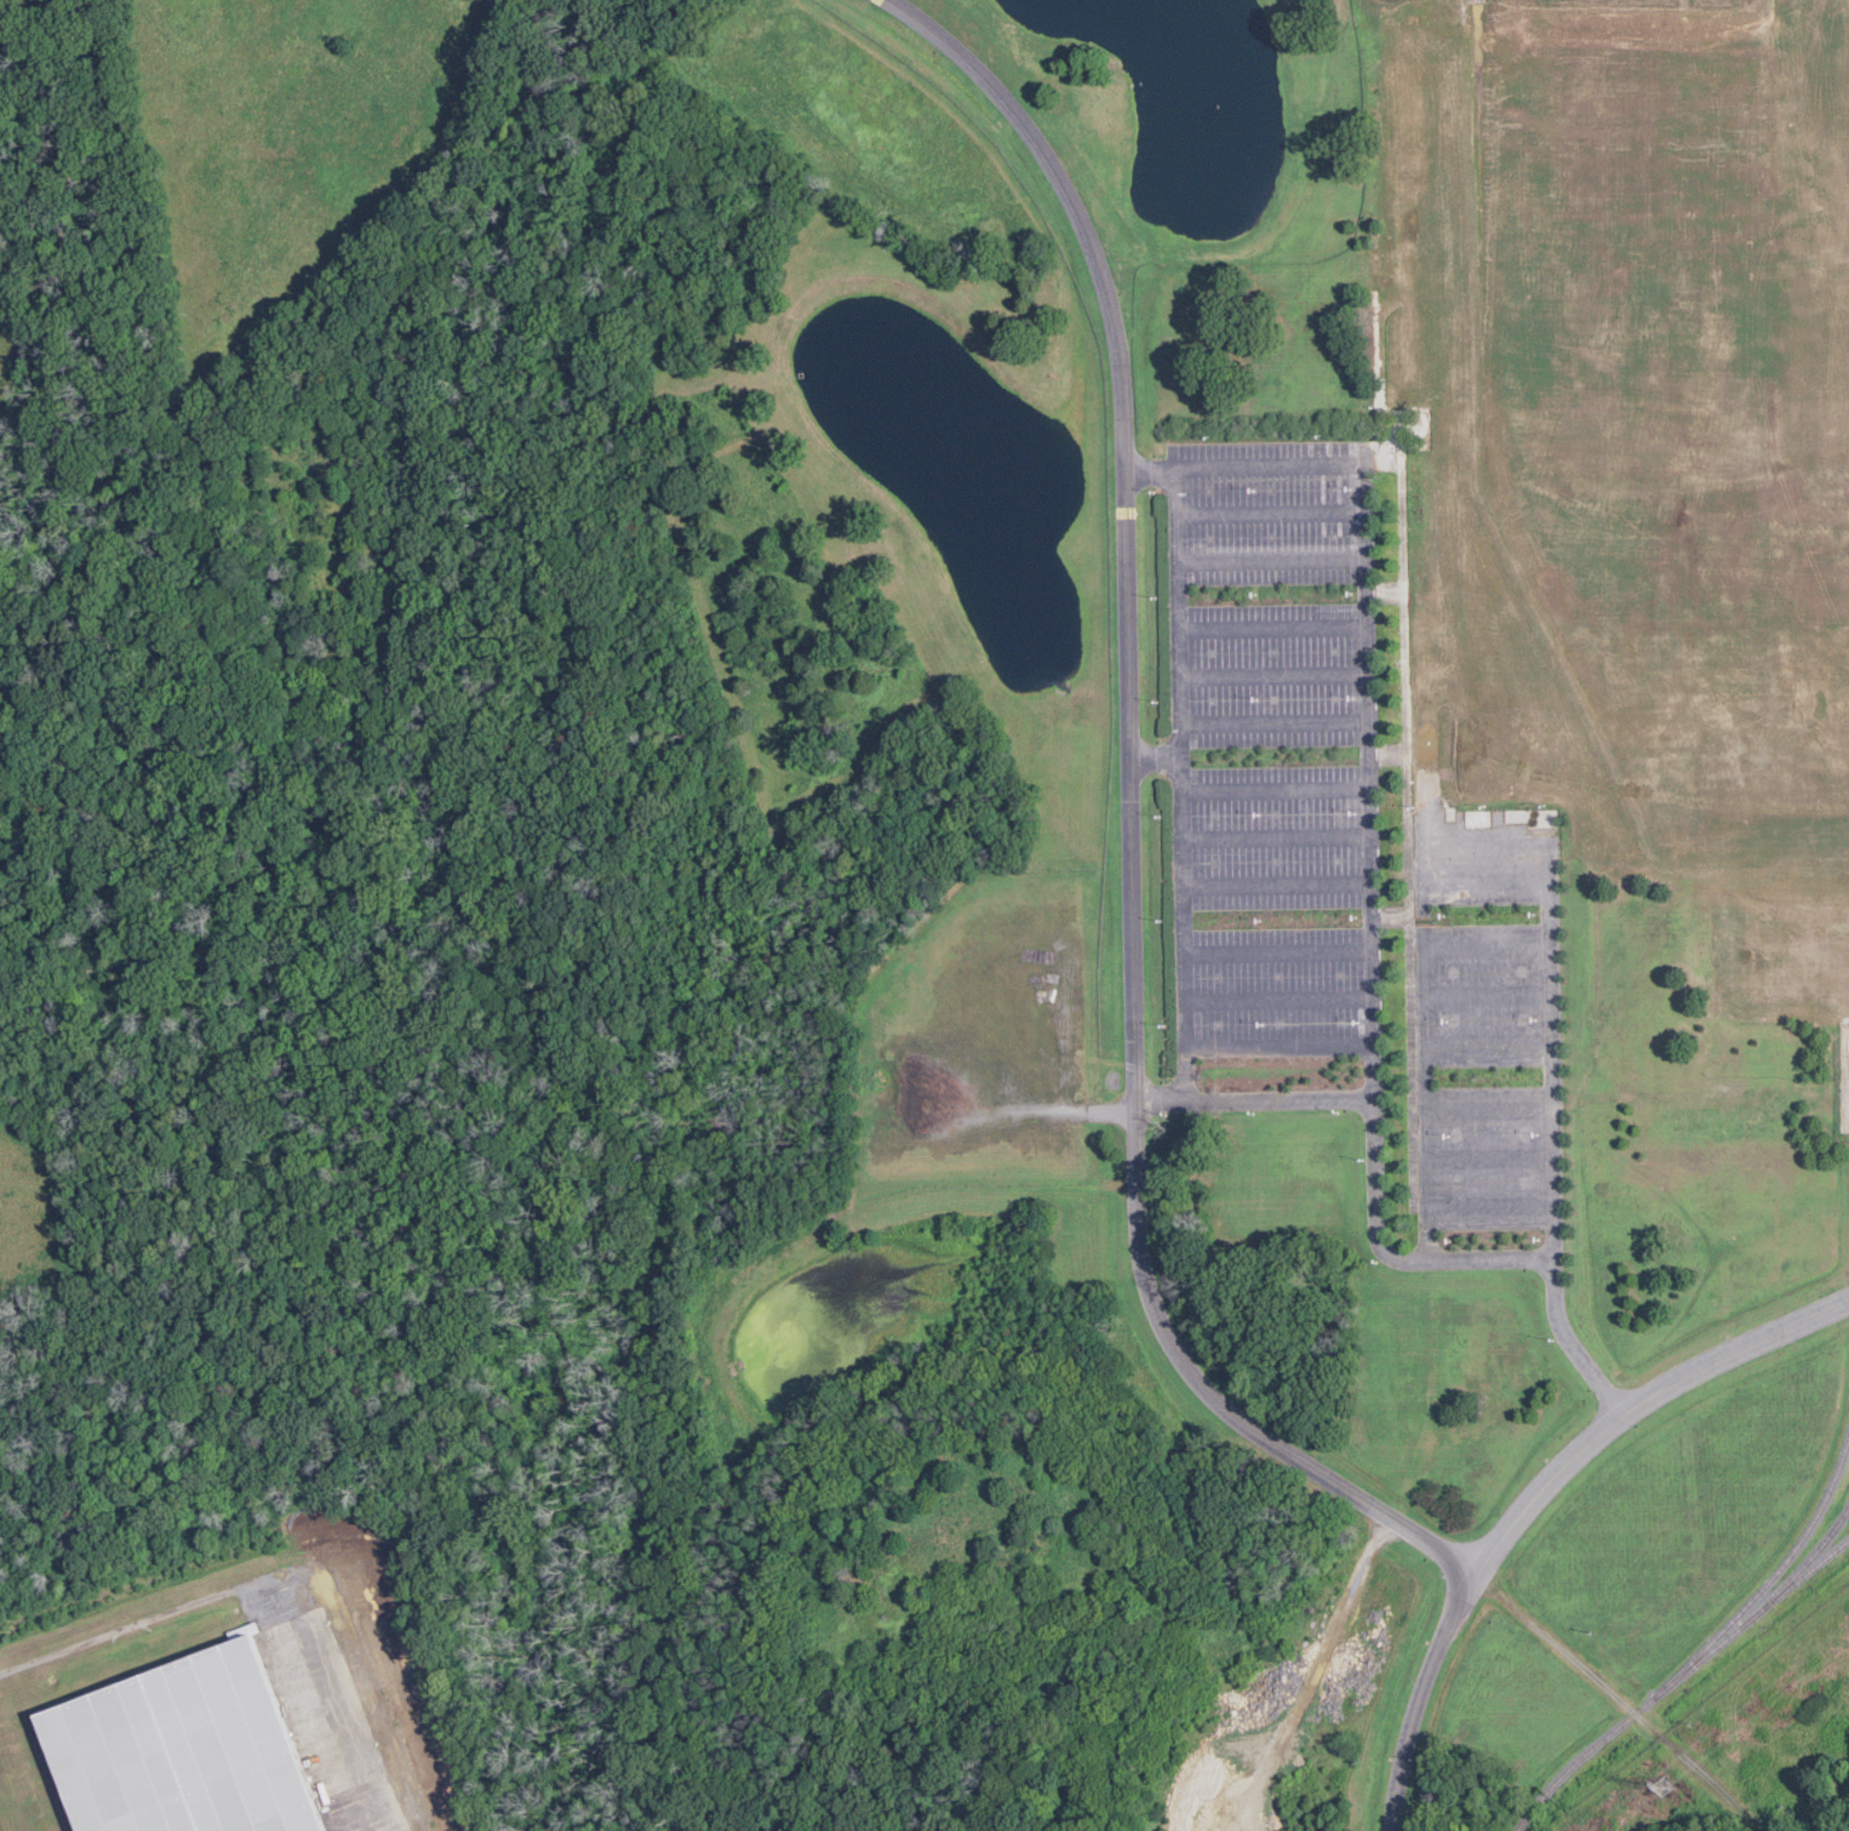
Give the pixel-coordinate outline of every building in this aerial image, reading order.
[(246,1619),(219,1629),(225,1643),(36,1716),(80,1830),(327,1830),(246,1619)]
